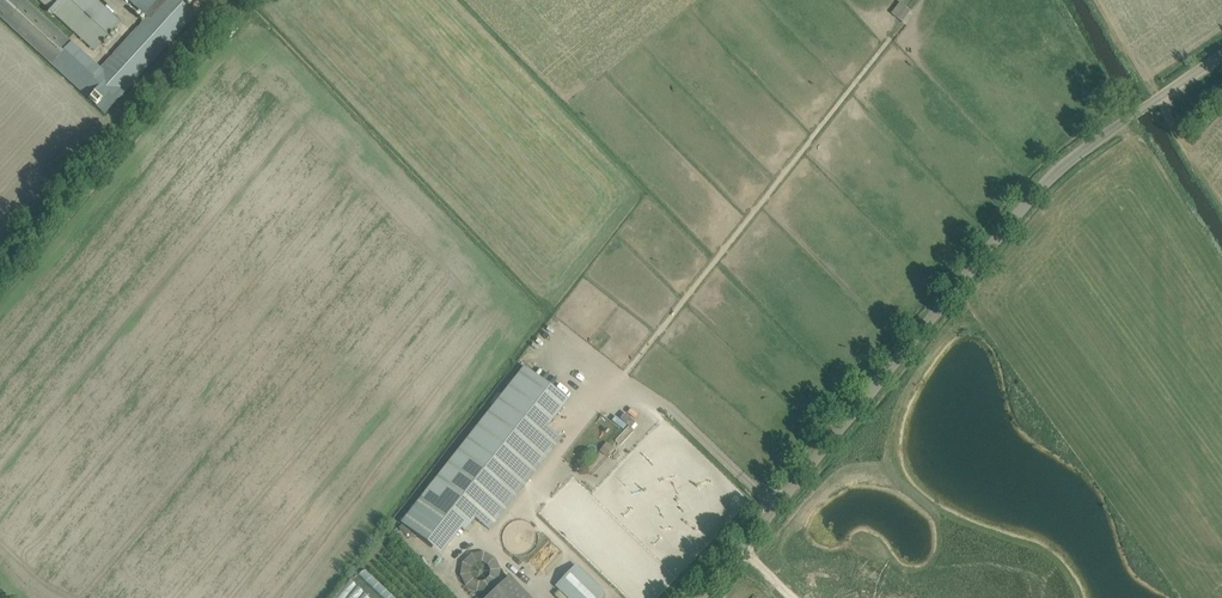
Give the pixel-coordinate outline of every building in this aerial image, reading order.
[(147,18),(100,69),(25,0),(3,0),(0,4),(0,17),(105,114),(195,15),(179,0),(163,0),(147,18)] [(94,51),(121,22),(96,0),(39,0),(94,51)] [(147,18),(163,0),(128,0),(147,18)] [(904,21),(911,8),(898,2),(892,15),(904,21)] [(568,401),(525,367),(422,497),(465,532),(475,519),(490,530),(562,438),(548,427),(568,401)] [(627,425),(614,440),(620,445),(633,431),(627,425)] [(605,455),(612,447),(606,442),(599,450),(605,455)] [(479,546),(454,573),(481,597),(483,597),(491,589),(488,586),(504,570),(479,546)] [(568,597),(598,597),(604,592),(574,564),(555,585),(568,597)] [(509,577),(486,597),(529,597),(509,577)]
